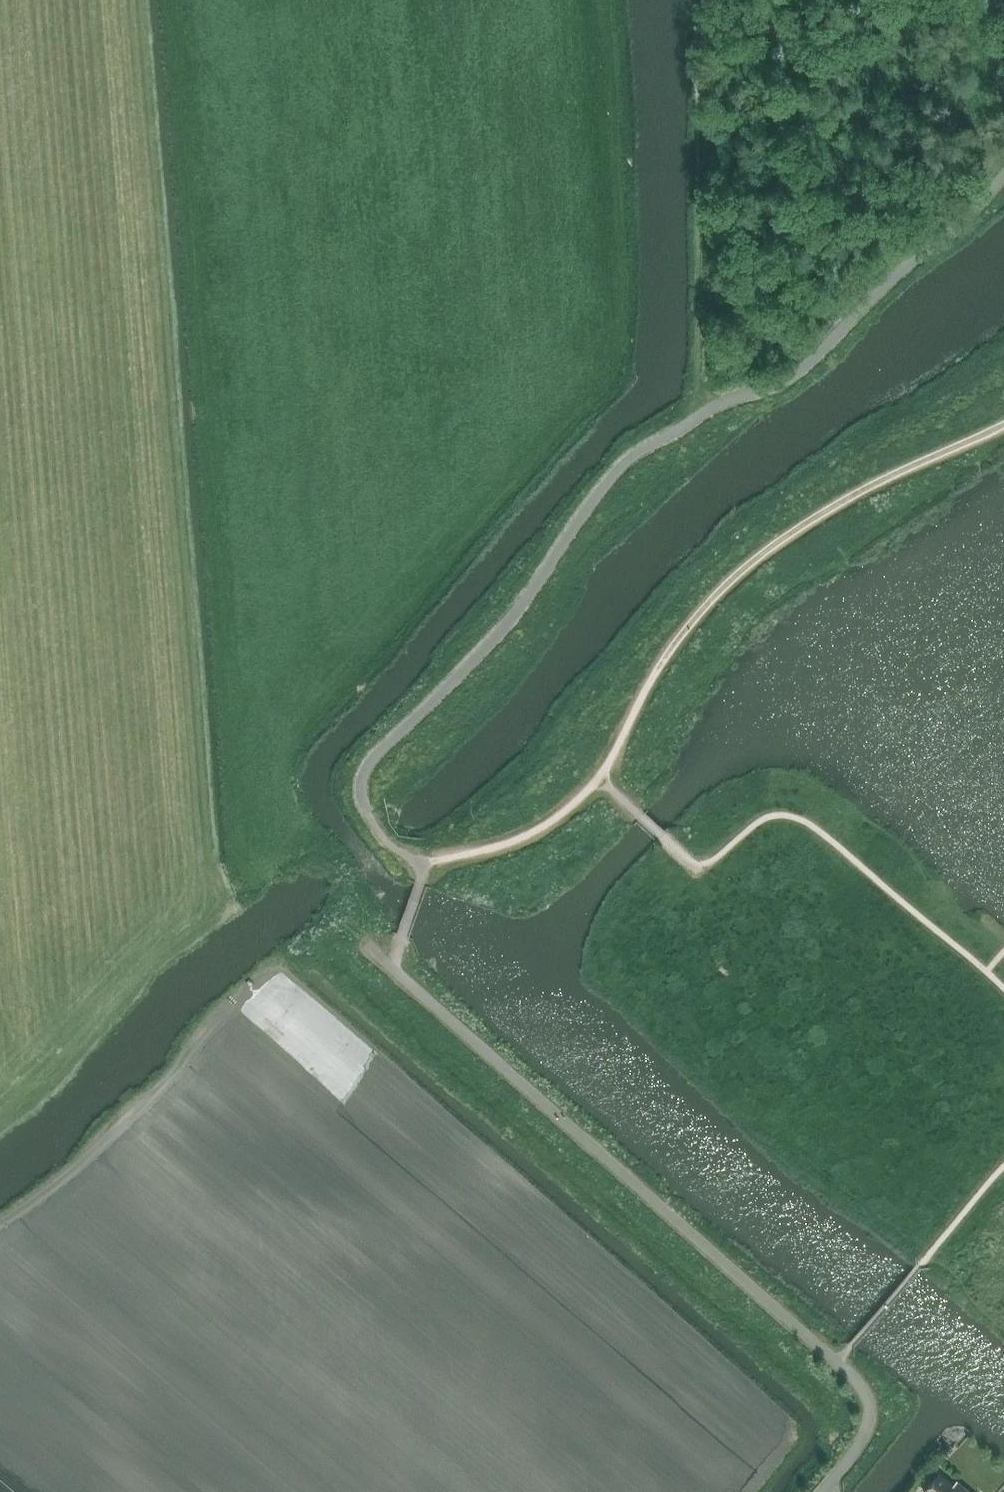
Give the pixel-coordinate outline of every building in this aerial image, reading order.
[(938,1473),(931,1481),(930,1480),(926,1486),(927,1487),(924,1491),(925,1491),(961,1491),(938,1473)]
